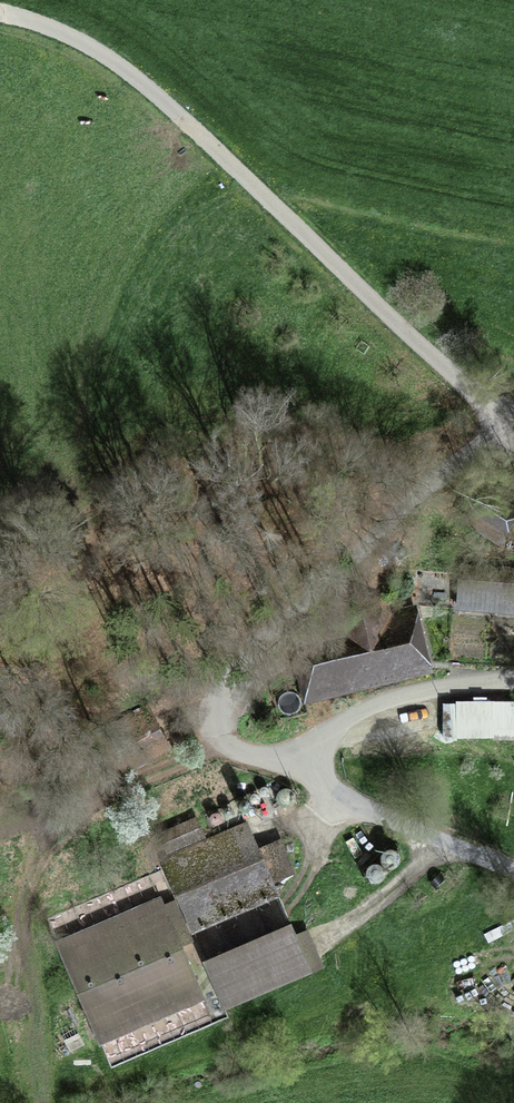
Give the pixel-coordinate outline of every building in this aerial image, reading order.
[(468,512),(505,535),(513,520),(513,497),(488,480),(468,512)] [(461,568),(459,604),(513,608),(513,572),(461,568)] [(342,636),(290,649),(300,690),(414,662),(418,661),(408,620),(392,624),(385,597),(335,609),(342,636)] [(168,851),(202,836),(195,819),(161,834),(168,851)] [(274,891),(270,882),(293,872),(280,842),(257,851),(248,829),(165,865),(191,926),(274,891)] [(399,863),(400,859),(399,855),(398,852),(396,850),(395,850),(391,849),(387,849),(384,851),(381,854),(380,857),(381,861),(383,865),(386,867),(389,868),(393,868),(396,866),(399,863)] [(384,877),(385,873),(385,869),(383,866),(382,864),(380,864),(377,863),(373,863),(369,865),(367,868),(366,871),(366,875),(368,878),(371,881),(375,882),(379,881),(382,880),(384,877)] [(61,950),(98,1036),(200,992),(180,945),(191,940),(174,901),(61,950)] [(305,926),(208,967),(225,1007),(322,966),(305,926)]
